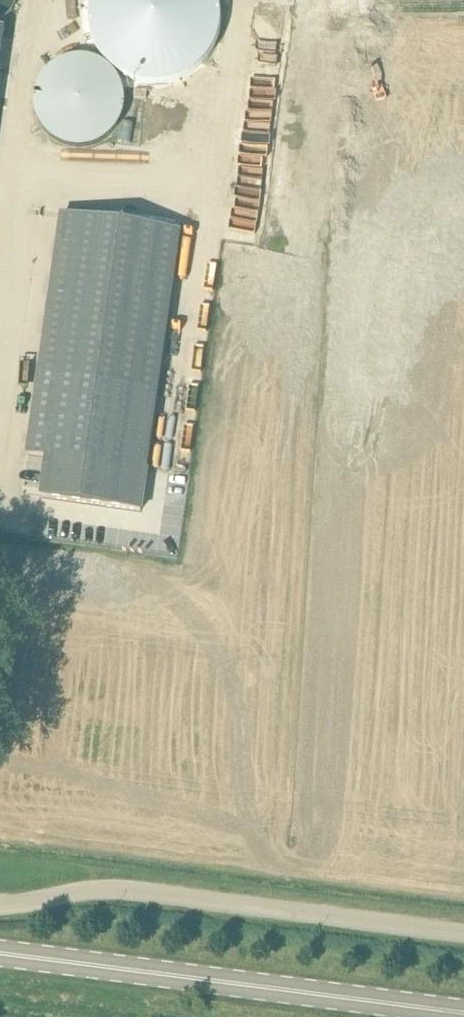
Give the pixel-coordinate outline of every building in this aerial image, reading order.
[(2,18),(4,17),(6,15),(7,15),(9,14),(11,12),(13,9),(14,7),(16,4),(17,2),(17,0),(0,0),(0,19),(2,18)] [(110,45),(112,57),(117,69),(125,79),(136,86),(148,90),(160,91),(173,88),(184,82),(193,73),(194,71),(200,59),(202,45),(201,33),(197,23),(190,13),(181,6),(171,1),(166,0),(145,0),(132,6),(123,13),(116,22),(112,33),(110,45)] [(34,105),(36,116),(42,127),(50,136),(60,142),(72,146),(83,146),(95,144),(106,138),(115,130),(121,120),(124,108),(125,96),(122,85),(116,74),(108,66),(98,59),(87,56),(75,56),(63,58),(53,64),(44,72),(38,82),(34,93),(34,105)] [(28,454),(48,457),(42,497),(141,511),(181,231),(62,215),(28,454)]
